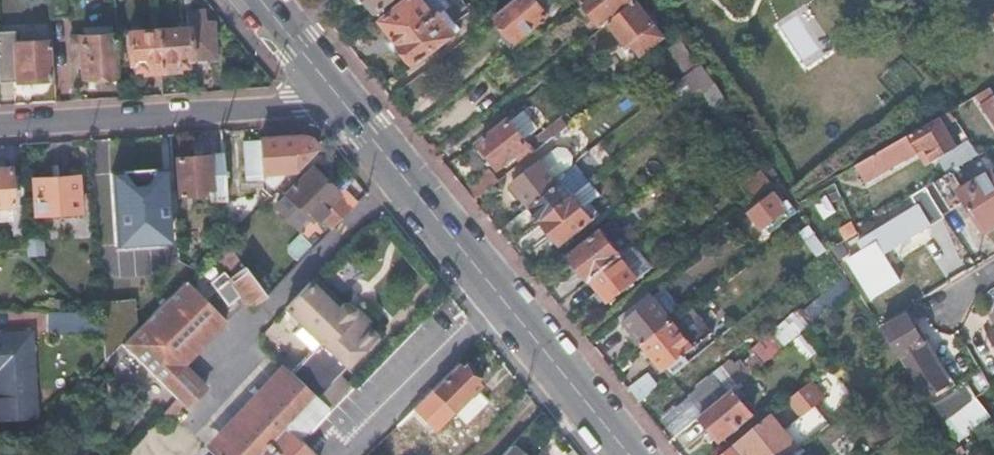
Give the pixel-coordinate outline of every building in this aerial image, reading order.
[(50,17),(67,16),(66,0),(49,0),(50,17)] [(377,13),(393,0),(367,0),(377,13)] [(416,64),(455,32),(439,13),(444,8),(438,0),(407,0),(383,20),(416,64)] [(495,15),(517,41),(549,15),(536,0),(514,0),(495,15)] [(558,18),(572,7),(567,1),(566,0),(562,0),(551,9),(558,18)] [(635,0),(581,0),(602,26),(610,21),(635,0)] [(636,0),(635,0),(610,21),(623,38),(628,36),(642,53),(664,34),(636,0)] [(439,13),(455,32),(460,28),(444,8),(439,13)] [(206,10),(188,11),(189,29),(192,60),(216,58),(214,23),(208,23),(206,10)] [(189,29),(158,31),(160,72),(177,71),(178,61),(192,60),(189,29)] [(0,32),(0,82),(49,80),(46,40),(19,41),(18,31),(0,32)] [(160,72),(158,31),(127,32),(129,63),(142,63),(142,73),(160,72)] [(113,76),(111,34),(70,36),(72,60),(80,60),(81,77),(113,76)] [(682,35),(666,47),(708,104),(724,92),(682,35)] [(993,116),(993,92),(991,87),(978,94),(993,116)] [(958,146),(940,116),(856,165),(866,181),(933,143),(941,156),(958,146)] [(516,154),(522,161),(535,152),(529,144),(510,121),(481,144),(483,146),(481,152),(486,158),(491,157),(499,168),(516,154)] [(535,152),(555,135),(550,128),(529,144),(535,152)] [(267,199),(317,149),(310,139),(302,136),(261,139),(262,171),(273,171),(274,179),(262,180),(263,194),(267,199)] [(512,184),(530,207),(560,183),(555,177),(573,162),(575,155),(568,148),(559,148),(543,161),(542,160),(512,184)] [(225,201),(222,156),(175,158),(178,196),(211,195),(211,201),(225,201)] [(763,169),(774,184),(782,178),(772,163),(763,169)] [(21,176),(11,177),(10,169),(0,169),(0,209),(23,208),(21,176)] [(331,231),(353,209),(312,169),(285,195),(312,222),(318,217),(331,231)] [(742,186),(754,200),(774,184),(763,169),(742,186)] [(945,216),(968,202),(986,231),(993,226),(993,170),(963,188),(953,171),(926,187),(945,216)] [(165,213),(164,193),(163,171),(110,175),(114,245),(167,242),(165,213)] [(262,171),(262,180),(274,179),(273,171),(262,171)] [(79,214),(77,178),(32,180),(34,216),(79,214)] [(530,207),(540,219),(574,193),(564,180),(560,183),(530,207)] [(574,193),(540,219),(561,245),(594,218),(586,207),(601,195),(590,181),(574,193)] [(884,255),(946,217),(945,216),(926,187),(910,196),(918,207),(877,232),(881,241),(848,261),(871,298),(899,281),(884,255)] [(776,192),(751,212),(763,229),(768,228),(772,232),(798,211),(794,206),(789,200),(785,203),(776,192)] [(176,212),(174,193),(164,193),(165,213),(176,212)] [(235,230),(247,218),(244,204),(242,195),(228,198),(235,230)] [(247,218),(262,204),(254,195),(244,204),(247,218)] [(810,242),(818,237),(804,216),(796,223),(810,242)] [(570,256),(590,281),(591,280),(621,257),(623,255),(614,243),(624,236),(623,230),(619,224),(612,222),(570,256)] [(840,228),(848,240),(857,234),(855,229),(852,222),(840,228)] [(633,247),(624,236),(614,243),(623,255),(633,247)] [(41,237),(24,237),(25,259),(42,258),(41,237)] [(843,243),(831,251),(839,261),(849,255),(843,243)] [(252,305),(265,294),(227,244),(217,255),(233,276),(228,279),(248,306),(252,305)] [(629,266),(639,278),(651,269),(641,256),(629,266)] [(621,257),(591,280),(609,302),(639,278),(629,266),(621,257)] [(342,304),(316,279),(309,284),(308,284),(285,307),(286,308),(324,345),(345,366),(378,336),(369,326),(370,324),(359,312),(354,316),(354,312),(345,302),(342,304)] [(816,317),(848,295),(838,281),(806,304),(816,317)] [(188,410),(206,392),(183,368),(227,324),(188,286),(186,284),(142,327),(123,346),(151,373),(179,400),(185,406),(188,410)] [(655,298),(672,321),(685,311),(667,288),(655,298)] [(620,317),(643,345),(672,321),(655,298),(650,292),(620,317)] [(666,370),(671,377),(700,354),(694,347),(713,332),(692,305),(685,311),(672,321),(643,345),(665,371),(666,370)] [(771,328),(784,344),(807,326),(795,310),(771,328)] [(104,336),(103,325),(89,313),(48,313),(46,334),(104,336)] [(905,364),(929,396),(948,381),(908,315),(882,331),(905,364)] [(792,341),(805,359),(818,349),(805,331),(792,341)] [(29,335),(0,336),(0,404),(33,401),(29,335)] [(347,367),(345,366),(324,345),(292,377),(294,379),(312,396),(315,400),(347,367)] [(697,388),(699,391),(712,407),(732,390),(764,365),(755,353),(735,368),(730,361),(697,388)] [(472,377),(459,364),(433,390),(465,423),(488,402),(477,390),(468,381),(472,377)] [(630,392),(639,403),(660,386),(651,375),(630,392)] [(480,386),(472,377),(468,381),(477,390),(480,386)] [(934,399),(959,437),(992,416),(968,378),(934,399)] [(312,396),(294,379),(240,434),(226,447),(222,443),(220,441),(211,449),(217,454),(255,454),(312,396)] [(796,452),(799,450),(829,426),(814,408),(823,400),(810,383),(786,403),(799,418),(781,432),(768,417),(744,437),(759,453),(756,454),(793,454),(796,452)] [(712,407),(702,415),(722,439),(751,415),(732,390),(712,407)] [(663,420),(676,436),(702,415),(712,407),(699,391),(663,420)] [(315,400),(312,396),(255,454),(310,454),(296,440),(325,410),(315,400)] [(170,421),(185,406),(179,400),(164,416),(170,421)] [(722,454),(756,454),(759,453),(744,437),(722,454)]
